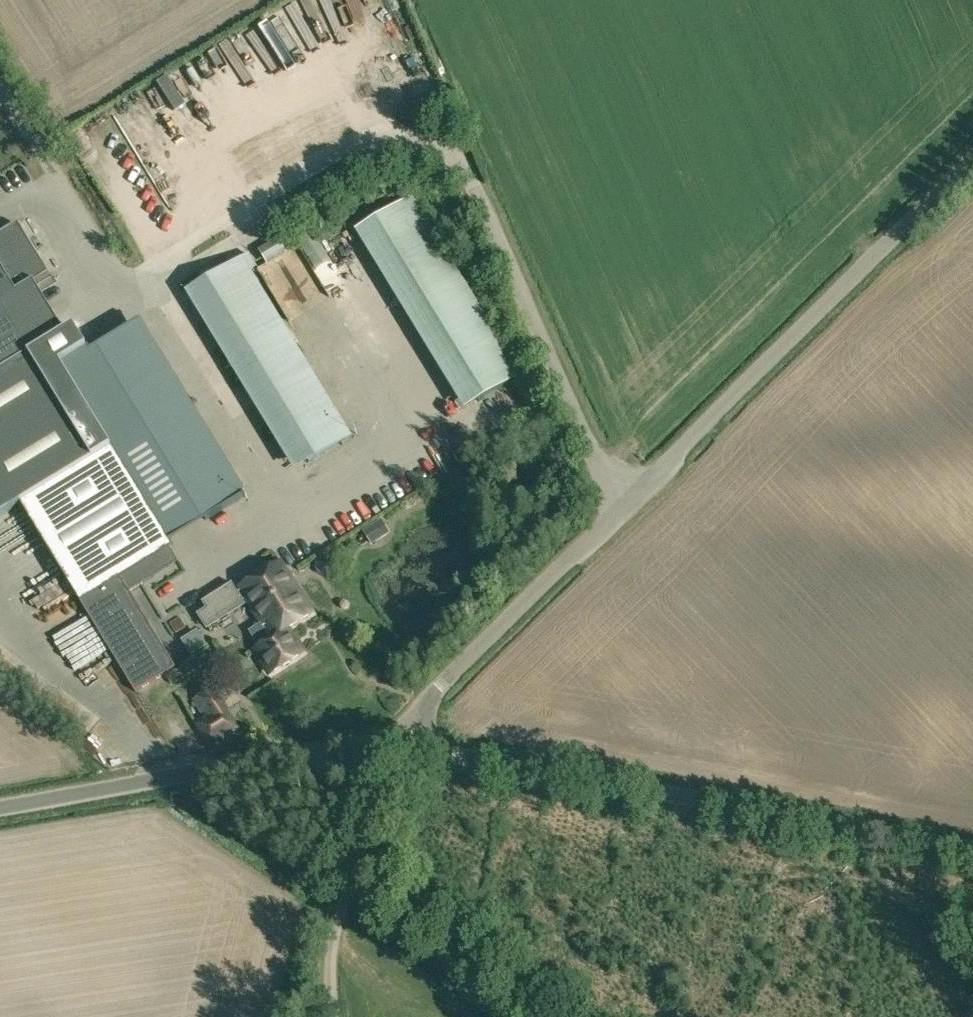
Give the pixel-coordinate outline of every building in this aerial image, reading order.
[(0,236),(0,373),(64,333),(35,284),(50,275),(19,224),(0,236)] [(278,240),(258,251),(267,267),(286,256),(278,240)] [(306,246),(288,255),(296,271),(314,262),(306,246)] [(302,475),(361,441),(251,253),(192,287),(302,475)] [(203,524),(240,502),(134,325),(64,367),(114,449),(120,459),(152,440),(203,524)] [(86,348),(74,327),(64,333),(0,373),(0,516),(22,504),(112,450),(114,449),(60,365),(86,348)] [(173,549),(112,450),(22,504),(72,585),(85,577),(95,593),(122,577),(167,553),(173,549)] [(122,577),(130,591),(140,585),(174,565),(167,553),(122,577)] [(280,562),(265,571),(280,595),(271,601),(279,614),(278,614),(287,628),(288,628),(312,613),(280,562)] [(208,608),(198,614),(207,627),(216,621),(246,602),(244,600),(248,598),(264,623),(257,627),(266,641),(255,648),(271,673),(303,653),(288,628),(287,628),(278,614),(279,614),(271,601),(280,595),(265,571),(262,573),(241,586),(243,589),(239,591),(232,581),(202,599),(208,608)] [(72,585),(70,585),(134,689),(136,691),(187,660),(140,585),(130,591),(122,577),(95,594),(95,593),(85,577),(72,585)] [(183,641),(193,657),(208,648),(198,632),(183,641)] [(109,670),(99,677),(108,688),(118,681),(109,670)] [(194,700),(204,716),(213,730),(232,718),(213,688),(194,700)] [(342,858),(335,854),(332,860),(339,864),(342,858)]
